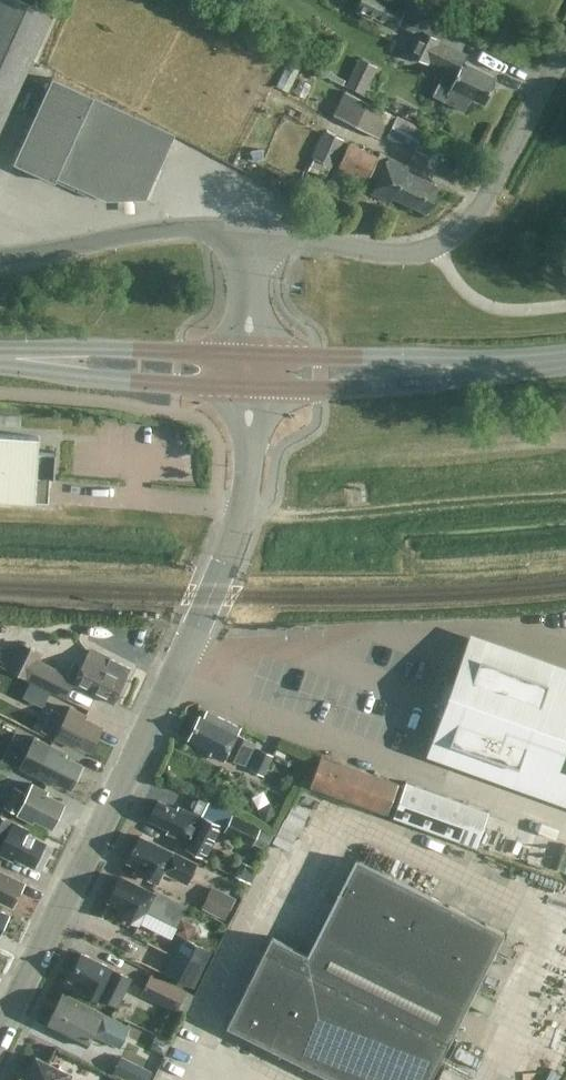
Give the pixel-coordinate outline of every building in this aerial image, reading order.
[(52,13),(23,0),(0,0),(0,129),(52,13)] [(395,29),(407,3),(401,0),(359,0),(355,10),(395,29)] [(467,54),(446,44),(419,31),(409,51),(436,64),(456,74),(444,100),(464,110),(471,96),(484,102),(497,77),(464,62),(467,54)] [(360,57),(347,84),(363,92),(376,65),(360,57)] [(57,177),(107,200),(146,198),(175,133),(53,77),(13,163),(55,181),(57,177)] [(333,115),(379,138),(391,114),(345,91),(333,115)] [(414,151),(425,129),(398,114),(386,136),(414,151)] [(323,129),(311,156),(313,157),(308,170),(325,178),(331,165),(331,166),(334,159),(334,158),(343,139),(323,129)] [(416,149),(426,155),(437,135),(426,129),(416,149)] [(367,182),(368,179),(379,155),(349,141),(337,168),(367,182)] [(409,166),(388,156),(372,192),(391,201),(393,196),(427,212),(439,186),(407,171),(409,166)] [(23,414),(0,412),(0,425),(22,427),(23,414)] [(48,502),(49,494),(50,479),(50,475),(53,475),(53,477),(54,477),(56,451),(54,450),(54,452),(47,451),(38,451),(39,436),(0,433),(0,499),(48,502)] [(434,752),(453,758),(565,799),(565,670),(475,637),(434,752)] [(109,661),(88,651),(81,666),(74,663),(68,674),(38,659),(41,653),(20,642),(7,668),(66,698),(74,683),(113,702),(130,667),(110,658),(109,661)] [(72,741),(89,749),(101,725),(85,717),(86,714),(70,706),(65,715),(52,709),(42,729),(55,736),(71,744),(72,741)] [(226,756),(245,765),(256,743),(237,733),(241,726),(206,710),(203,717),(200,715),(189,738),(212,749),(210,753),(224,760),(226,756)] [(53,780),(70,788),(82,764),(66,756),(68,753),(38,738),(23,768),(36,774),(36,775),(52,783),(53,780)] [(250,767),(262,774),(273,754),(260,748),(250,767)] [(310,785),(387,813),(476,845),(489,810),(404,780),(402,786),(397,785),(398,783),(321,755),(310,785)] [(34,818),(51,827),(63,802),(46,794),(48,791),(32,783),(27,792),(14,786),(4,806),(17,813),(33,821),(34,818)] [(149,818),(173,829),(171,833),(188,841),(185,847),(206,857),(221,824),(200,814),(199,816),(178,806),(177,809),(158,800),(149,818)] [(265,821),(277,814),(270,801),(258,808),(265,821)] [(301,825),(310,809),(293,801),(285,817),(301,825)] [(272,832),(232,812),(224,829),(252,843),(253,840),(266,846),(272,832)] [(32,865),(44,841),(27,832),(28,829),(0,815),(0,853),(13,859),(15,856),(32,865)] [(289,850),(297,834),(281,825),(272,841),(289,850)] [(187,882),(196,862),(141,835),(128,861),(144,868),(142,872),(158,880),(163,870),(187,882)] [(503,932),(356,858),(308,954),(271,935),(227,1024),(337,1079),(430,1079),(503,932)] [(24,882),(0,870),(0,899),(12,905),(24,882)] [(156,890),(155,892),(121,875),(109,901),(124,909),(122,914),(139,922),(146,909),(182,927),(192,908),(156,890)] [(225,919),(232,905),(236,896),(212,885),(201,908),(212,914),(225,919)] [(0,909),(0,931),(8,914),(0,909)] [(196,938),(211,937),(211,921),(195,922),(196,938)] [(162,971),(193,987),(212,950),(180,934),(162,971)] [(123,994),(131,977),(113,968),(113,967),(83,953),(70,979),(87,987),(85,991),(98,998),(99,996),(117,1005),(123,994)] [(140,993),(176,1011),(186,989),(151,972),(140,993)] [(470,1003),(489,1012),(495,1000),(476,991),(470,1003)] [(120,1047),(128,1031),(130,1026),(102,1012),(63,993),(46,1026),(86,1045),(92,1033),(120,1047)] [(110,1049),(104,1061),(128,1073),(134,1062),(110,1049)] [(69,1079),(72,1073),(35,1056),(24,1078),(21,1077),(20,1079),(71,1079),(69,1079)]
